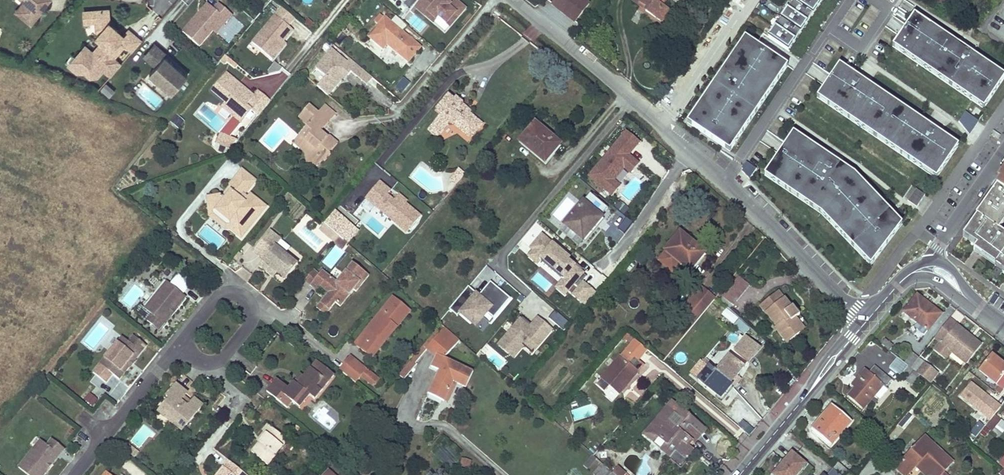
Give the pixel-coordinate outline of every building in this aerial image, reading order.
[(27,2),(25,0),(15,12),(31,25),(33,22),(22,13),(27,7),(27,2)] [(25,0),(27,2),(27,7),(22,13),(33,22),(41,13),(39,11),(46,2),(44,0),(24,0),(25,0)] [(412,9),(418,0),(399,0),(412,9)] [(468,10),(457,0),(421,0),(414,8),(444,35),(468,10)] [(580,0),(559,0),(553,8),(575,24),(588,5),(580,0)] [(662,0),(632,0),(632,1),(640,7),(642,4),(648,9),(646,11),(661,23),(668,12),(661,7),(658,5),(662,0)] [(787,8),(807,22),(813,13),(794,0),(793,0),(787,8)] [(813,0),(794,0),(813,13),(819,4),(813,0)] [(207,6),(181,33),(197,48),(222,20),(225,22),(229,17),(218,6),(213,11),(207,6)] [(801,31),(807,22),(787,8),(781,18),(801,31)] [(106,11),(89,13),(90,23),(94,23),(94,32),(98,36),(95,40),(100,44),(90,55),(105,68),(122,48),(130,54),(139,43),(126,32),(121,37),(120,39),(114,34),(115,32),(107,25),(106,11)] [(89,13),(81,14),(82,24),(90,23),(89,13)] [(914,15),(892,47),(984,109),(1003,79),(1003,76),(914,15)] [(281,43),(291,31),(274,17),(251,44),(270,60),(277,53),(275,51),(281,43)] [(419,48),(384,18),(368,37),(382,49),(386,44),(407,62),(419,48)] [(801,31),(781,18),(775,27),(794,40),(801,31)] [(794,40),(775,27),(768,37),(788,50),(794,40)] [(745,37),(687,122),(729,152),(788,66),(745,37)] [(275,51),(277,53),(283,45),(281,43),(275,51)] [(147,64),(158,51),(152,46),(141,58),(147,64)] [(184,79),(173,69),(171,71),(169,69),(171,67),(162,59),(164,57),(158,51),(147,64),(153,69),(147,76),(169,96),(184,79)] [(337,73),(346,62),(335,52),(326,63),(337,73)] [(839,65),(817,98),(936,179),(958,146),(934,130),(864,82),(839,65)] [(403,78),(397,89),(404,94),(411,83),(403,78)] [(246,118),(253,123),(265,108),(253,99),(249,104),(245,109),(235,102),(240,97),(220,81),(206,99),(220,110),(216,114),(236,131),(246,118)] [(107,84),(101,91),(110,98),(116,91),(107,84)] [(450,121),(470,138),(481,125),(468,114),(453,101),(448,96),(436,110),(441,114),(431,126),(440,134),(450,121)] [(245,109),(249,104),(240,97),(235,102),(245,109)] [(470,111),(455,98),(453,101),(468,114),(470,111)] [(319,113),(310,105),(303,115),(312,122),(309,125),(301,136),(306,141),(302,146),(308,151),(307,154),(308,161),(313,166),(320,165),(324,160),(326,162),(332,154),(330,153),(338,143),(331,137),(328,136),(322,132),(330,122),(319,113)] [(330,122),(336,115),(326,106),(319,113),(330,122)] [(179,129),(185,123),(177,115),(171,121),(179,129)] [(312,122),(303,115),(300,118),(309,125),(312,122)] [(559,144),(535,124),(521,142),(544,161),(559,144)] [(440,134),(431,126),(428,130),(437,138),(440,134)] [(821,214),(870,266),(902,225),(891,214),(854,174),(793,133),(764,175),(821,214)] [(638,143),(625,134),(589,177),(611,195),(618,187),(611,180),(624,167),(630,172),(637,163),(628,156),(638,143)] [(302,146),(306,141),(301,136),(295,143),(307,154),(308,151),(302,146)] [(220,139),(216,148),(228,153),(232,149),(224,146),(226,142),(220,139)] [(253,180),(237,167),(224,184),(224,187),(218,194),(206,197),(211,218),(214,218),(213,213),(217,212),(231,223),(232,230),(241,237),(266,206),(248,192),(245,196),(242,194),(253,180)] [(996,180),(999,182),(974,216),(976,217),(962,236),(975,245),(972,250),(1003,272),(1003,235),(997,231),(1003,221),(1003,169),(996,180)] [(456,186),(460,181),(456,178),(459,175),(457,172),(450,181),(456,186)] [(365,200),(408,235),(424,216),(396,193),(396,194),(380,181),(365,200)] [(917,207),(925,195),(916,189),(908,201),(917,207)] [(607,209),(590,194),(563,225),(583,241),(602,219),(600,217),(607,209)] [(214,218),(211,218),(227,231),(232,230),(231,223),(217,212),(213,213),(214,218)] [(354,229),(335,212),(324,224),(324,225),(334,233),(339,238),(343,241),(354,229)] [(329,239),(334,233),(324,225),(319,230),(329,239)] [(281,238),(270,229),(256,247),(267,256),(264,259),(259,265),(269,273),(273,269),(277,272),(285,279),(298,263),(276,245),(281,238)] [(679,232),(657,258),(672,271),(680,262),(689,269),(702,252),(679,232)] [(334,244),(339,238),(334,233),(329,239),(334,244)] [(330,268),(344,252),(336,246),(322,261),(330,268)] [(267,256),(256,247),(253,250),(264,259),(267,256)] [(319,273),(314,269),(305,281),(317,290),(321,286),(328,292),(320,303),(329,310),(335,303),(340,306),(349,295),(344,291),(349,285),(353,289),(356,291),(369,275),(352,262),(337,281),(322,270),(319,273)] [(169,285),(165,282),(144,308),(150,314),(145,320),(158,330),(163,324),(160,321),(171,308),(174,310),(185,297),(181,294),(187,287),(187,285),(187,284),(186,282),(184,279),(182,277),(178,273),(169,285)] [(590,285),(577,273),(560,292),(573,303),(590,285)] [(733,306),(749,286),(739,277),(722,297),(733,306)] [(721,290),(707,278),(700,287),(714,298),(721,290)] [(467,290),(453,307),(469,322),(477,316),(481,318),(488,313),(495,318),(509,300),(492,284),(478,296),(467,290)] [(344,291),(349,295),(353,289),(349,285),(344,291)] [(714,298),(700,287),(685,304),(700,316),(714,298)] [(790,308),(778,292),(760,306),(778,328),(775,330),(787,344),(803,330),(795,320),(799,316),(792,306),(790,308)] [(941,315),(917,296),(904,313),(918,324),(915,328),(925,335),(941,315)] [(409,310),(393,297),(362,334),(368,339),(360,349),(369,356),(375,348),(373,346),(379,338),(376,335),(388,320),(396,326),(409,310)] [(315,309),(325,316),(329,310),(320,303),(315,309)] [(160,321),(163,324),(174,310),(171,308),(160,321)] [(720,317),(732,326),(738,318),(726,309),(720,317)] [(549,320),(562,333),(569,325),(556,313),(549,320)] [(803,330),(808,326),(799,316),(795,320),(803,330)] [(522,319),(500,345),(507,353),(518,342),(531,353),(548,328),(536,320),(531,325),(522,319)] [(371,358),(396,326),(388,320),(376,335),(379,338),(373,346),(375,348),(369,356),(371,358)] [(738,320),(733,327),(744,335),(749,328),(738,320)] [(953,354),(966,364),(981,345),(950,321),(935,340),(941,345),(935,353),(947,361),(953,354)] [(444,358),(458,340),(441,325),(423,347),(425,349),(436,357),(430,367),(439,371),(427,394),(443,402),(453,382),(456,384),(465,388),(473,372),(444,358)] [(362,334),(354,344),(360,349),(368,339),(362,334)] [(745,337),(734,350),(749,362),(760,349),(745,337)] [(142,350),(129,339),(124,345),(118,340),(96,368),(115,383),(125,370),(121,367),(133,353),(136,356),(142,350)] [(893,347),(885,340),(881,344),(890,351),(893,347)] [(414,362),(425,349),(423,347),(400,374),(404,378),(416,364),(414,362)] [(636,361),(624,351),(601,379),(618,394),(632,378),(626,373),(631,367),(636,361)] [(121,367),(125,370),(136,356),(133,353),(121,367)] [(920,360),(911,353),(903,363),(907,366),(912,370),(920,360)] [(349,356),(338,369),(342,372),(352,359),(349,356)] [(728,356),(714,372),(729,384),(743,368),(728,356)] [(991,356),(980,370),(1003,390),(1003,366),(991,356)] [(352,359),(342,372),(354,382),(360,376),(373,386),(378,381),(352,359)] [(903,363),(899,360),(894,367),(902,373),(904,372),(907,366),(903,363)] [(913,371),(923,378),(932,385),(939,374),(920,360),(912,370),(913,371)] [(333,375),(316,361),(303,377),(297,385),(293,382),(289,388),(277,378),(267,391),(287,407),(291,401),(294,403),(304,391),(309,395),(314,399),(333,375)] [(912,370),(907,366),(904,372),(909,377),(913,371),(912,370)] [(632,378),(637,372),(631,367),(626,373),(632,378)] [(714,372),(708,367),(697,380),(720,399),(730,386),(729,384),(714,372)] [(855,389),(848,396),(863,410),(884,385),(885,387),(890,380),(874,368),(868,374),(865,371),(852,386),(855,389)] [(293,382),(297,385),(303,377),(300,374),(293,382)] [(912,374),(906,381),(911,385),(917,378),(912,374)] [(447,404),(456,384),(453,382),(443,402),(447,404)] [(1000,408),(970,385),(961,398),(991,420),(1000,408)] [(187,394),(177,386),(167,398),(169,401),(163,409),(168,413),(165,417),(165,419),(167,421),(171,424),(175,424),(176,424),(179,421),(186,427),(202,406),(194,399),(191,404),(183,398),(187,394)] [(749,431),(762,420),(735,390),(722,401),(749,431)] [(309,395),(304,391),(294,403),(299,407),(309,395)] [(94,408),(99,400),(89,394),(84,402),(94,408)] [(670,400),(642,434),(680,464),(692,449),(687,445),(691,441),(692,442),(704,428),(670,400)] [(852,422),(832,406),(812,430),(829,445),(834,438),(837,440),(852,422)] [(165,417),(168,413),(163,409),(159,415),(167,421),(165,419),(165,417)] [(176,424),(175,424),(171,424),(181,432),(186,427),(179,421),(176,424)] [(1003,431),(1003,424),(997,421),(992,434),(1002,437),(1003,431)] [(985,427),(979,423),(970,434),(976,439),(985,427)] [(287,440),(267,424),(262,430),(264,431),(266,433),(258,443),(251,452),(267,466),(287,440)] [(266,433),(264,431),(256,441),(258,443),(266,433)] [(896,469),(902,474),(908,474),(914,468),(917,465),(928,474),(942,474),(952,464),(925,438),(896,469)] [(50,440),(46,446),(39,441),(17,468),(26,474),(43,474),(47,470),(43,467),(54,453),(58,456),(63,450),(50,440)] [(43,467),(47,470),(58,456),(54,453),(43,467)] [(805,465),(792,454),(774,474),(797,474),(805,465)] [(588,468),(596,458),(592,455),(584,465),(588,468)] [(459,467),(470,470),(472,461),(462,458),(459,467)] [(243,473),(228,461),(217,474),(242,474),(243,473)] [(133,474),(143,474),(144,474),(132,463),(126,469),(133,474)] [(612,472),(601,463),(592,474),(594,474),(615,474),(612,472)] [(839,463),(834,468),(843,474),(850,474),(852,474),(839,463)] [(917,465),(914,468),(922,474),(928,474),(917,465)] [(612,472),(615,474),(616,474),(622,469),(618,466),(612,472)]
